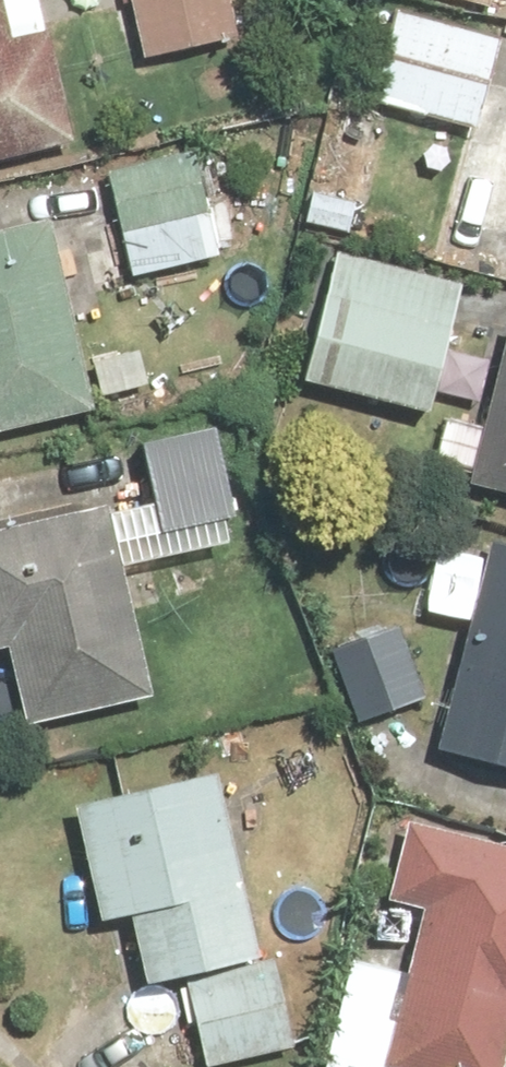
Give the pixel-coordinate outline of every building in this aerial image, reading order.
[(68,151),(31,0),(21,0),(0,5),(0,168),(68,151)] [(132,67),(229,47),(219,0),(118,0),(132,67)] [(482,17),(486,0),(418,0),(482,17)] [(477,87),(488,43),(385,18),(362,112),(465,137),(477,87)] [(505,253),(505,94),(477,87),(465,137),(441,236),(505,253)] [(185,153),(98,175),(127,287),(214,265),(185,153)] [(0,235),(0,441),(86,421),(41,225),(0,235)] [(421,426),(457,286),(329,253),(293,393),(421,426)] [(499,331),(461,495),(505,506),(505,333),(499,331)] [(98,513),(0,537),(0,663),(17,736),(144,706),(98,513)] [(481,548),(424,766),(505,788),(505,555),(481,548)] [(395,622),(318,653),(351,735),(429,704),(395,622)] [(206,779),(63,812),(92,934),(122,927),(138,997),(251,970),(206,779)] [(399,825),(381,902),(362,897),(321,1066),(493,1066),(504,1024),(505,1024),(505,851),(399,825)] [(176,1005),(195,1066),(248,1066),(291,1054),(267,977),(176,1005)]
